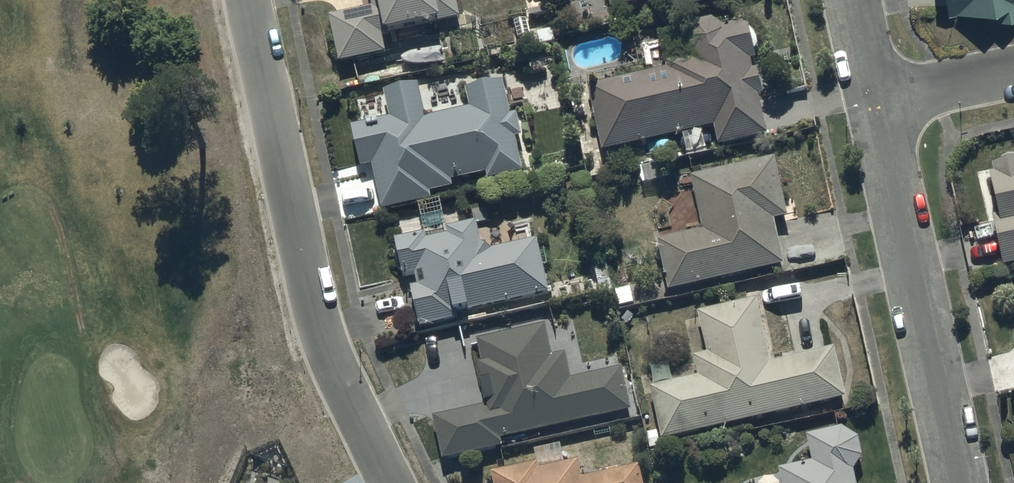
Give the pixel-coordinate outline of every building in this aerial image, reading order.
[(371,10),(327,18),(335,65),(383,56),(379,38),(459,24),(454,0),(369,0),(371,10)] [(609,8),(649,0),(608,0),(609,8)] [(941,16),(981,7),(984,19),(1013,13),(1013,0),(938,0),(941,16)] [(597,151),(601,150),(711,130),(714,147),(762,137),(748,64),(755,63),(747,23),(720,29),(709,21),(692,24),(682,38),(682,41),(687,66),(583,90),(597,151)] [(370,167),(378,211),(428,202),(427,193),(449,189),(448,183),(482,176),(483,180),(518,174),(511,140),(519,139),(514,113),(508,114),(502,81),(462,88),(466,109),(422,117),(416,84),(381,91),(386,119),(348,127),(356,169),(370,167)] [(983,164),(995,220),(988,222),(998,268),(1003,267),(1013,265),(1013,157),(983,164)] [(785,221),(772,162),(687,181),(699,232),(654,242),(667,291),(779,267),(770,225),(785,221)] [(449,323),(447,315),(547,298),(537,242),(519,245),(487,251),(477,246),(473,224),(442,230),(443,235),(426,239),(425,234),(390,242),(397,280),(416,277),(418,288),(407,290),(414,329),(449,323)] [(643,386),(656,441),(841,398),(830,349),(767,364),(753,301),(696,314),(705,353),(692,356),(696,374),(643,386)] [(630,377),(620,379),(618,368),(565,377),(560,351),(551,353),(547,327),(473,340),(478,367),(475,368),(482,410),(429,419),(436,460),(497,449),(496,442),(626,414),(626,412),(636,410),(630,377)] [(837,429),(804,437),(810,461),(777,469),(780,482),(850,482),(847,470),(857,458),(856,440),(837,429)] [(637,467),(582,478),(579,462),(564,465),(561,446),(532,452),(534,464),(490,472),(492,482),(640,482),(637,467)]
